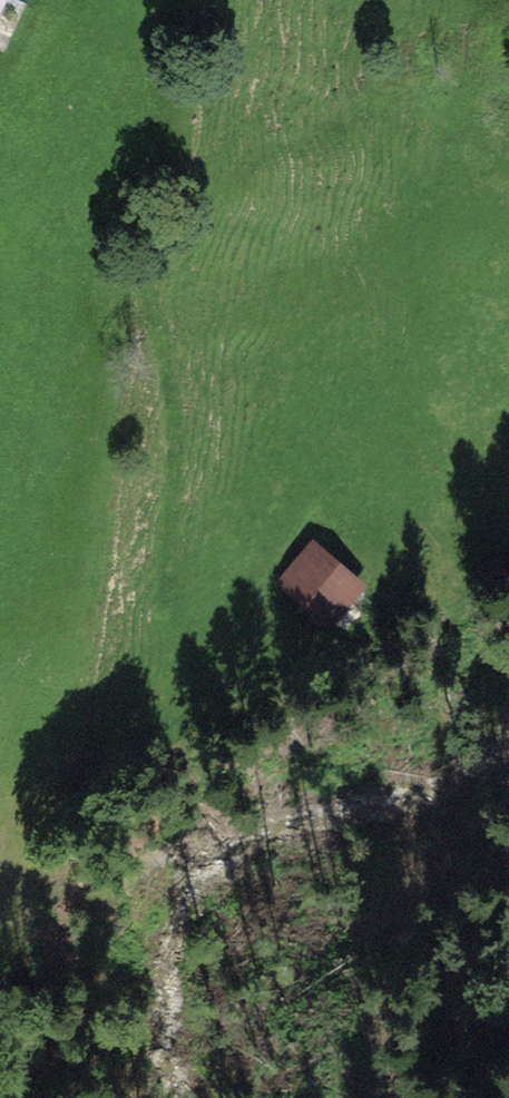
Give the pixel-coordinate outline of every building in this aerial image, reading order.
[(11,0),(0,0),(0,26),(11,0)] [(334,636),(373,588),(312,540),(274,587),(334,636)]
